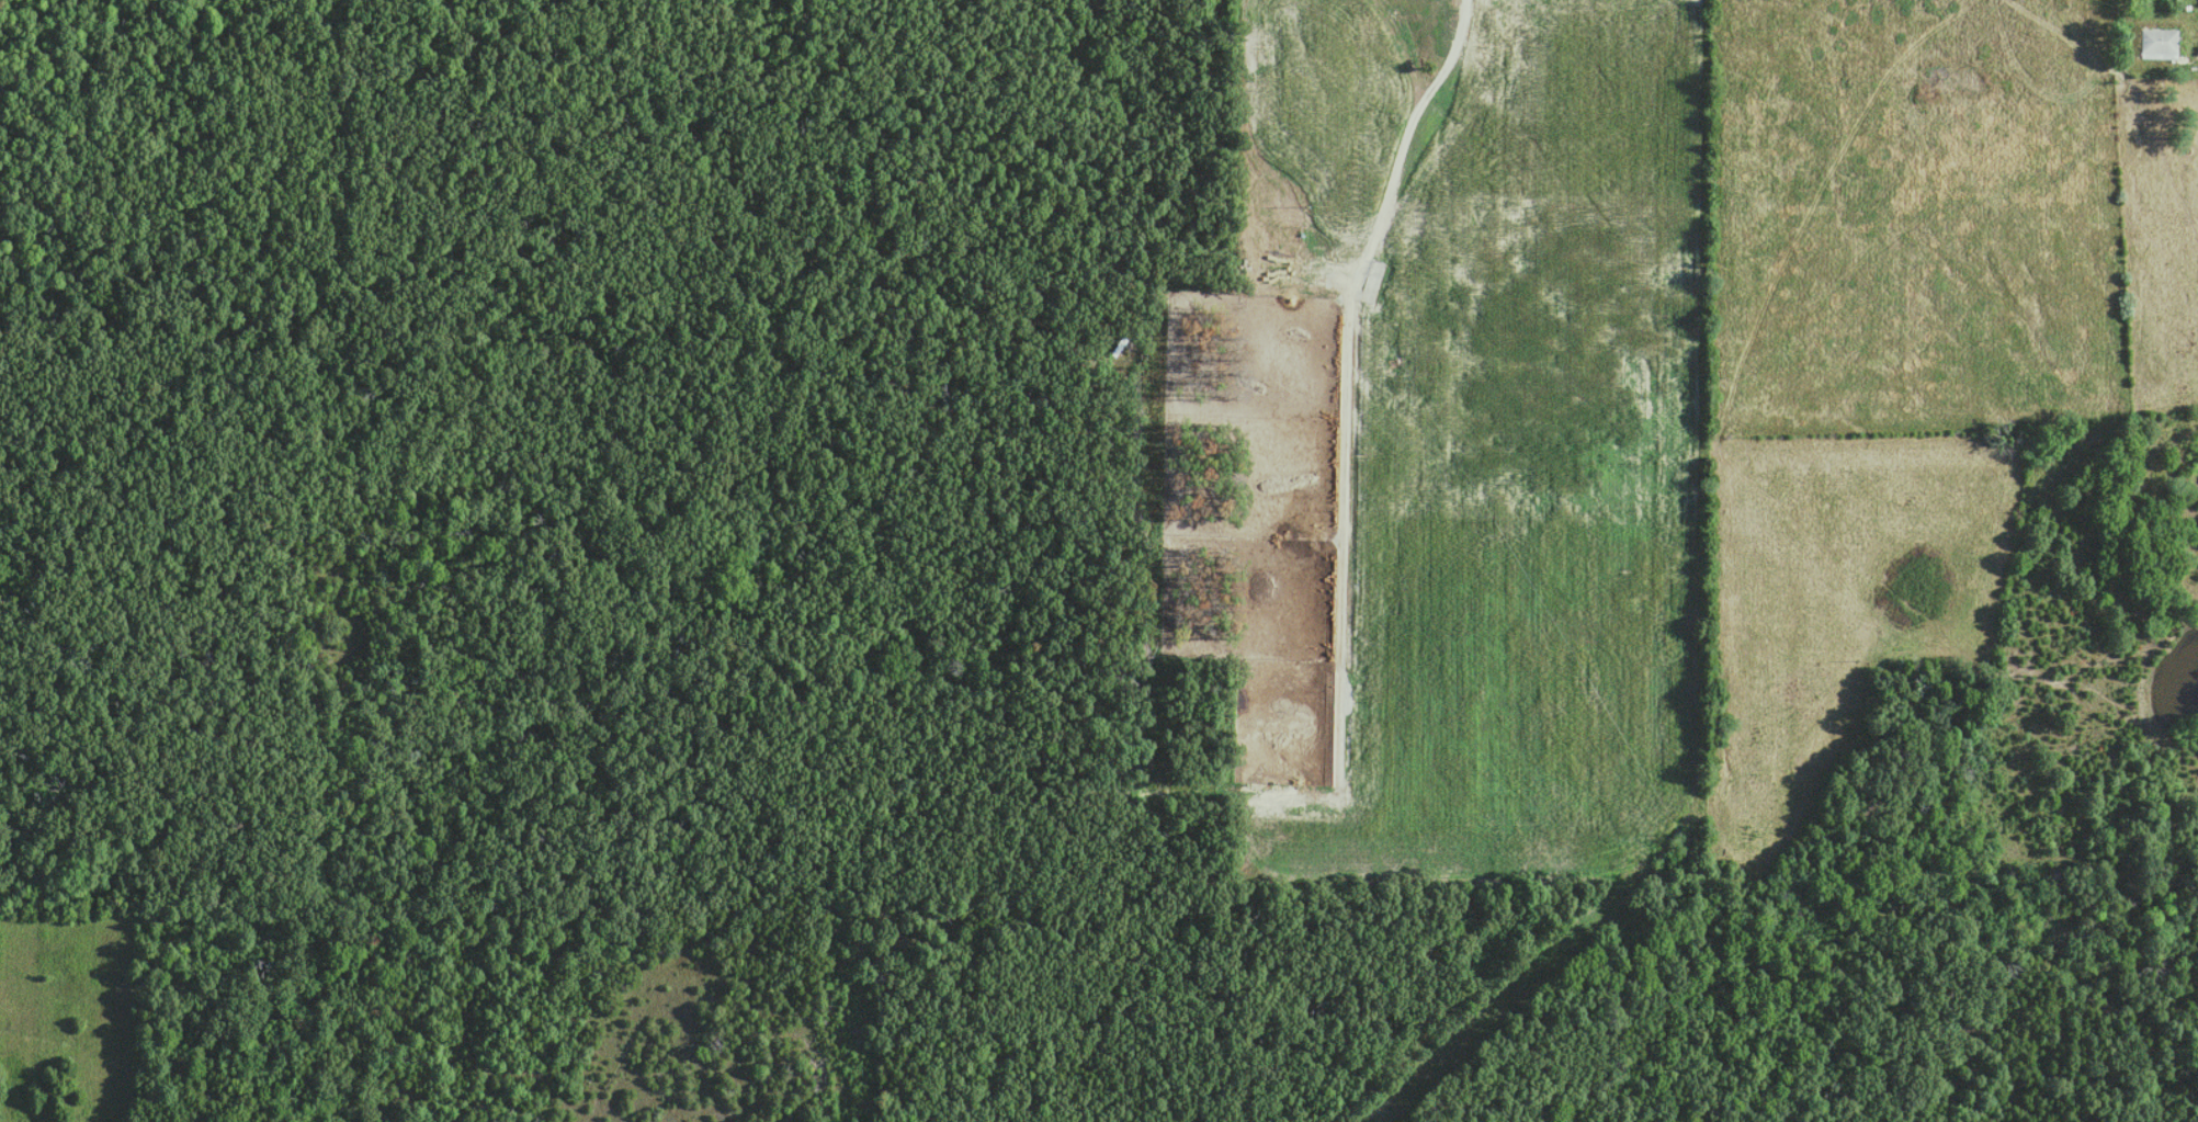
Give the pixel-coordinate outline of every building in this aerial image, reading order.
[(2149,48),(2185,50),(2186,22),(2150,20),(2149,48)]
